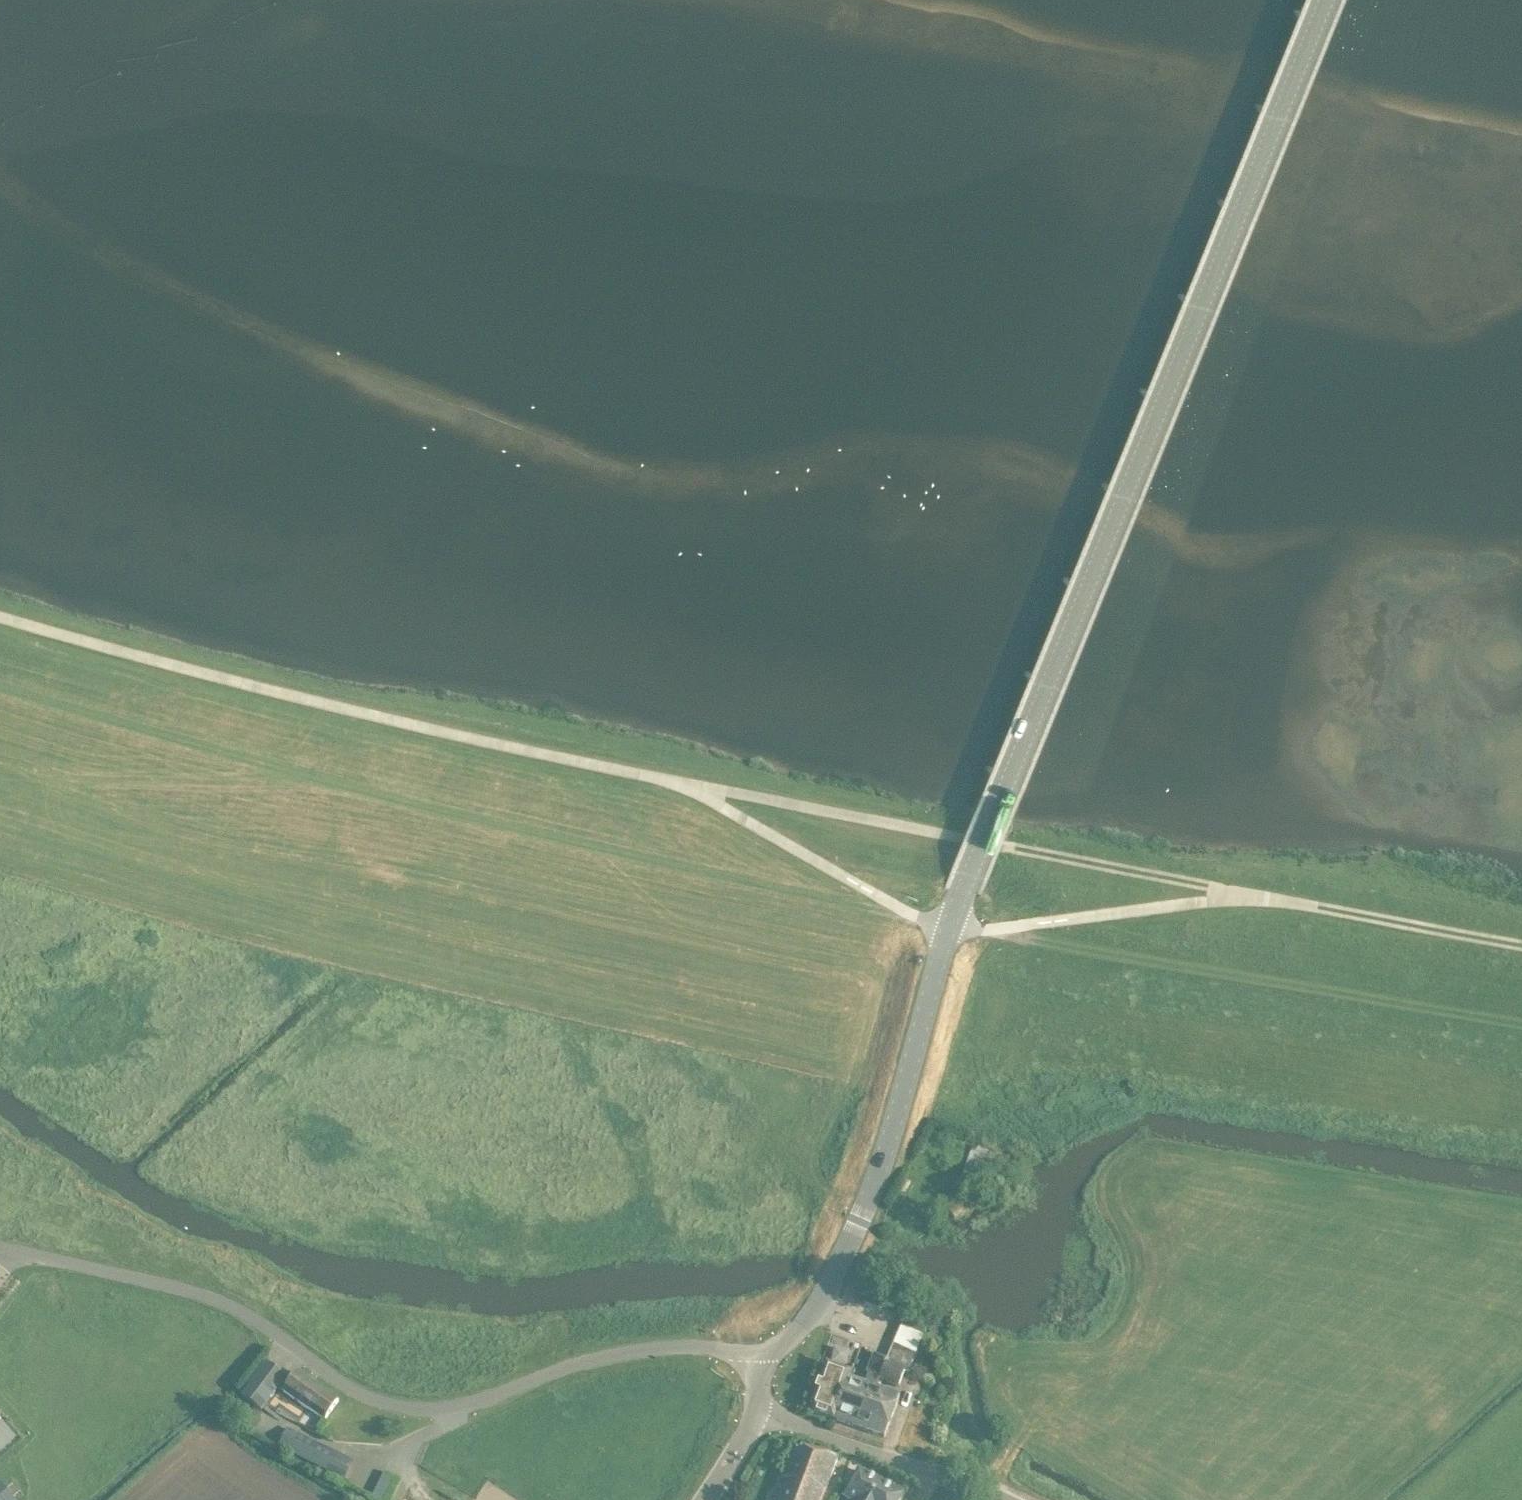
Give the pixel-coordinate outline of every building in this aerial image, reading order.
[(962,1173),(976,1179),(982,1162),(990,1165),(994,1152),(978,1145),(976,1149),(971,1147),(962,1173)] [(885,1363),(884,1365),(880,1363),(874,1378),(879,1380),(880,1378),(898,1385),(904,1370),(908,1371),(932,1317),(909,1307),(885,1363)] [(267,1361),(242,1395),(262,1408),(286,1375),(267,1361)] [(834,1418),(849,1376),(851,1371),(825,1362),(811,1405),(814,1411),(834,1418)] [(284,1391),(325,1420),(339,1400),(297,1371),(284,1391)] [(876,1385),(849,1376),(834,1418),(862,1428),(876,1385)] [(900,1393),(876,1385),(862,1428),(885,1436),(900,1393)] [(837,1461),(800,1447),(793,1450),(774,1499),(822,1499),(837,1461)] [(853,1499),(898,1499),(902,1493),(859,1468),(844,1495),(853,1499)] [(0,1483),(0,1499),(14,1499),(0,1483)]
